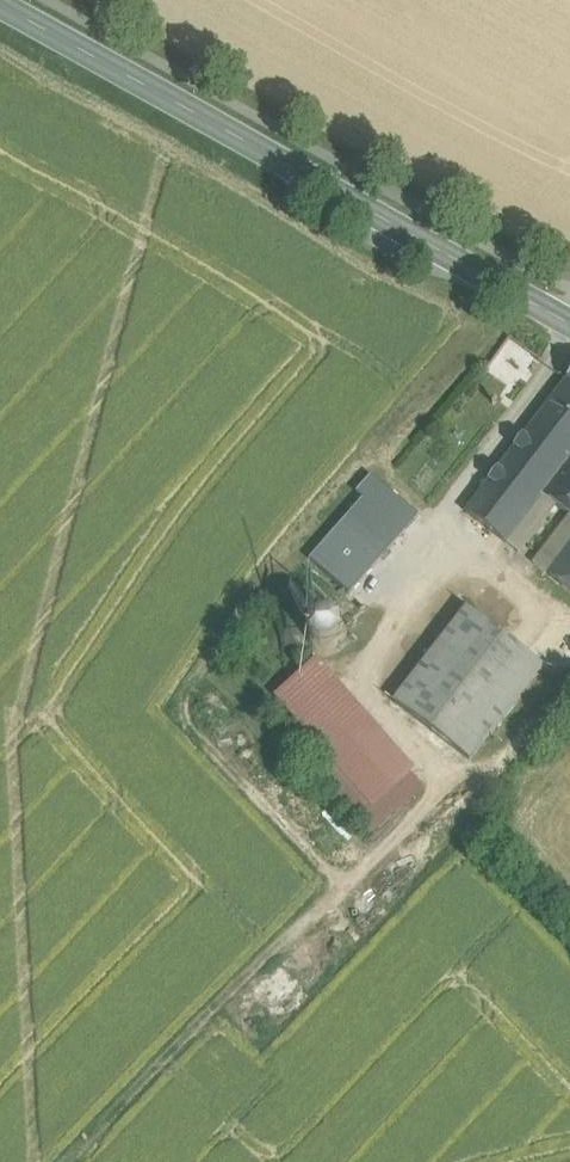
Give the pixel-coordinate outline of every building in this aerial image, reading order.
[(523,444),(565,475),(569,467),(569,380),(523,444)] [(469,520),(510,550),(542,506),(565,475),(523,444),(469,520)] [(567,523),(569,525),(569,467),(565,475),(542,506),(554,514),(567,523)] [(364,500),(309,561),(348,597),(403,536),(364,500)] [(522,559),(554,514),(542,506),(510,550),(522,559)] [(569,554),(569,525),(567,523),(535,568),(551,580),(569,554)] [(569,594),(569,554),(551,580),(569,594)] [(541,670),(466,616),(397,710),(472,764),(541,670)] [(336,649),(338,639),(336,629),(329,622),(319,618),(309,619),(300,625),(295,634),(295,645),(300,654),(309,660),(319,661),(329,657),(336,649)] [(274,702),(302,736),(369,814),(411,781),(317,669),(274,702)] [(426,799),(411,781),(369,814),(302,736),(288,747),(368,843),(426,799)]
